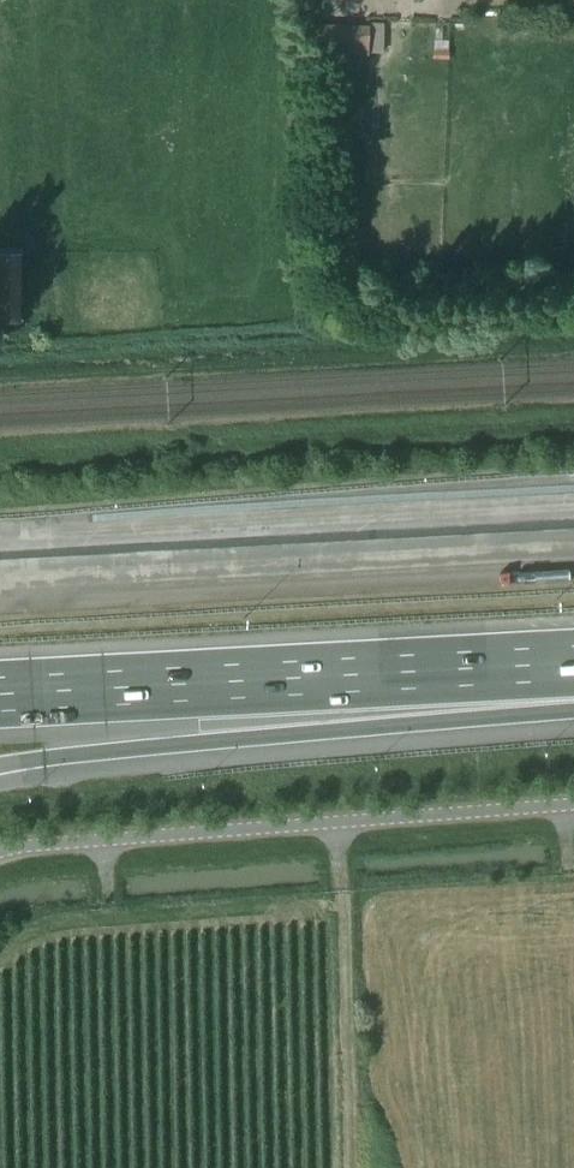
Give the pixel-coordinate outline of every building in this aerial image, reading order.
[(313,25),(312,55),(367,56),(368,26),(313,25)] [(449,51),(433,50),(433,58),(449,59),(449,51)] [(20,292),(20,253),(0,253),(0,292),(20,292)]
